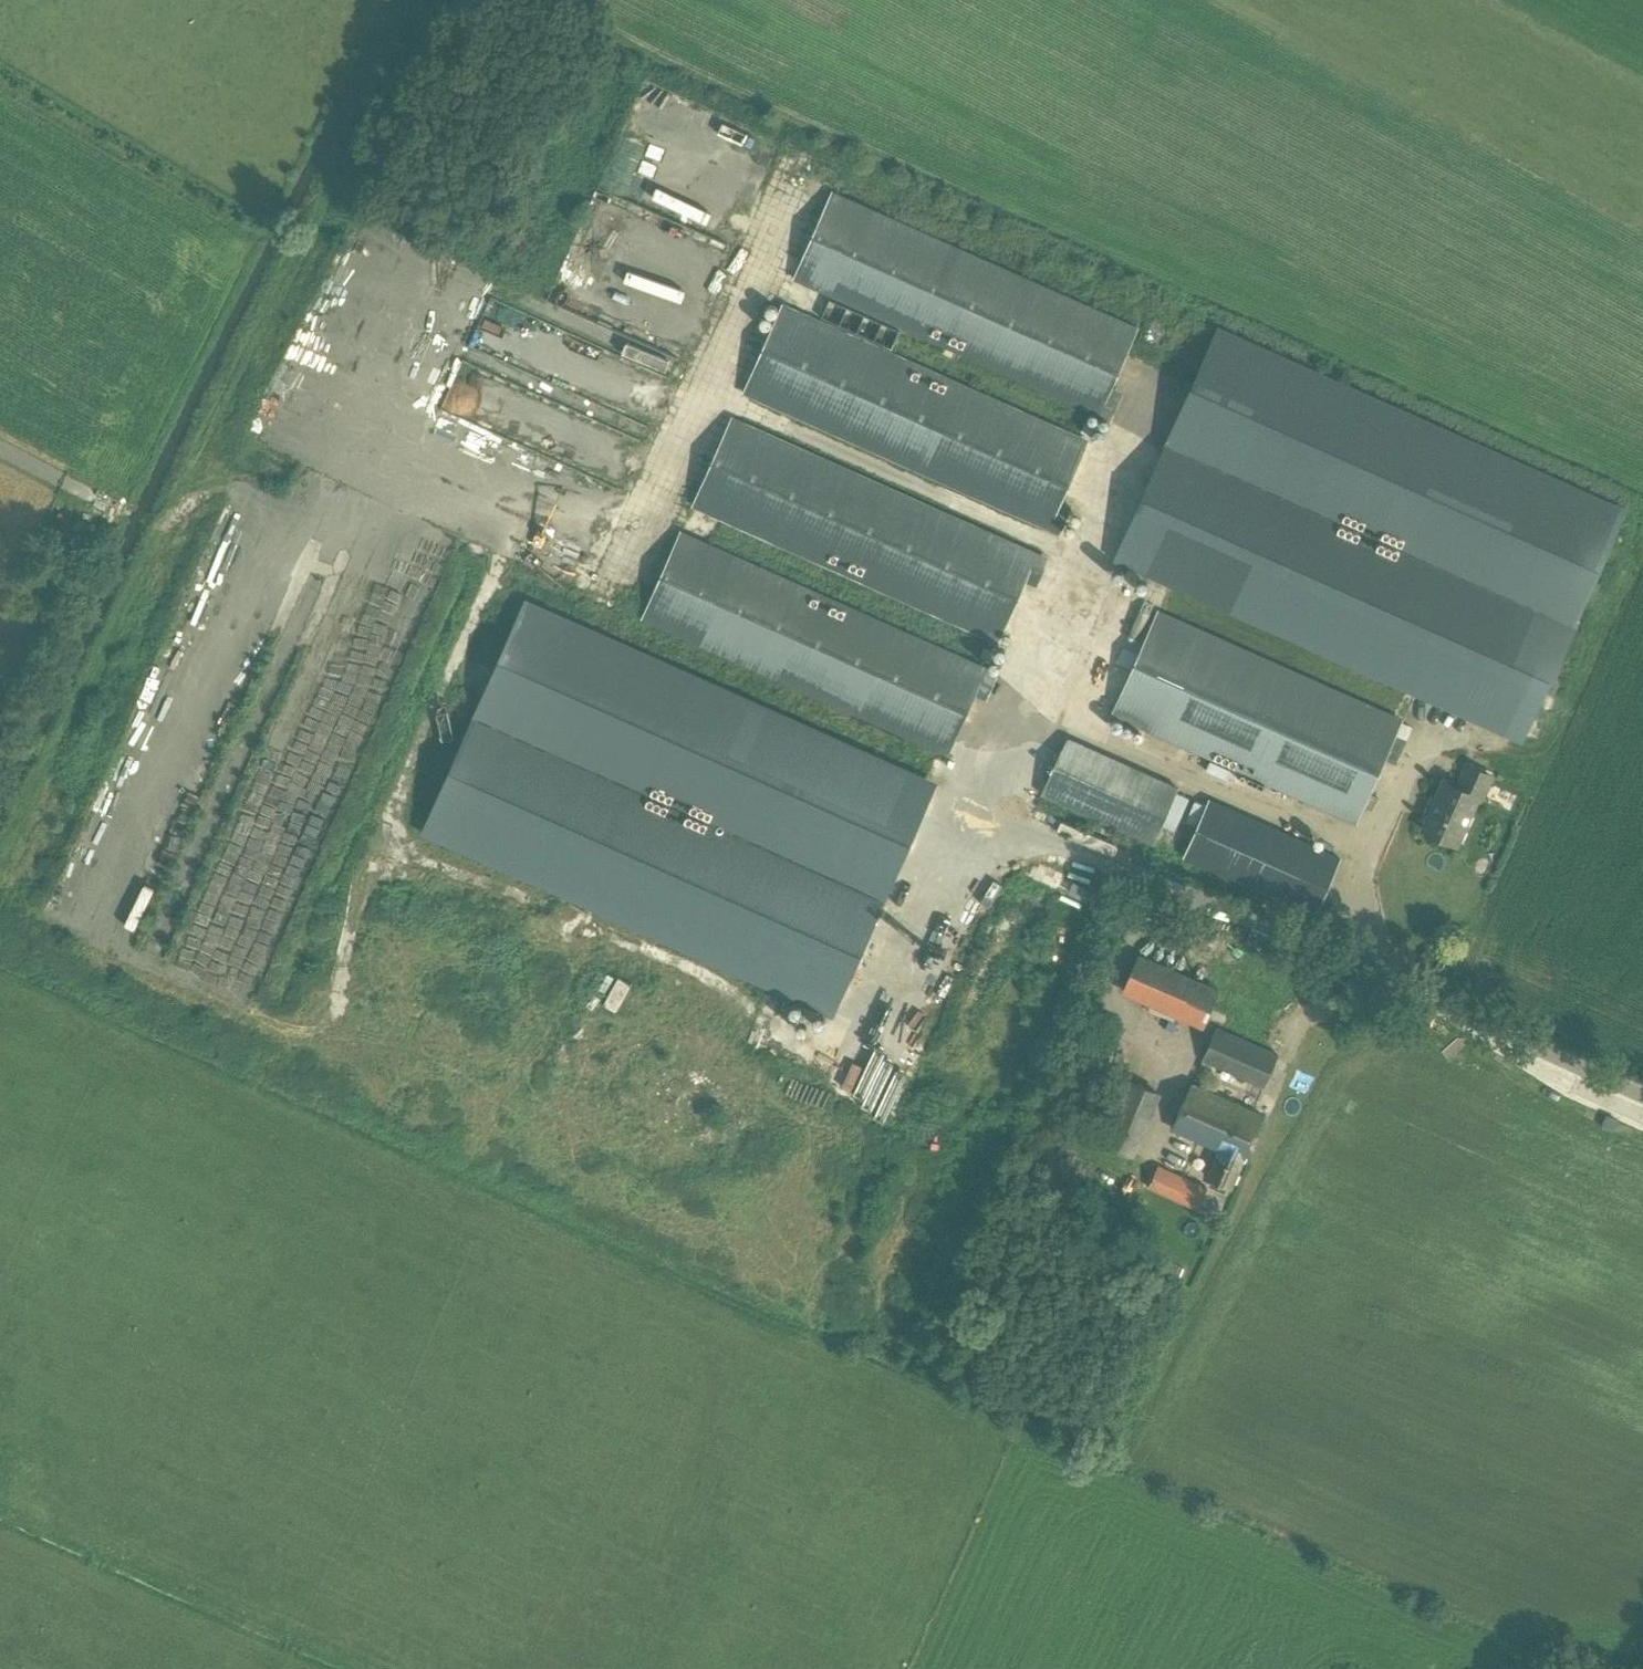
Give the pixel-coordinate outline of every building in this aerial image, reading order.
[(832,200),(796,281),(1111,421),(1120,401),(1108,396),(1135,335),(832,200)] [(709,264),(717,248),(639,210),(631,226),(646,234),(622,282),(652,297),(653,294),(669,302),(692,256),(709,264)] [(628,416),(645,383),(488,297),(422,416),(456,434),(462,422),(477,430),(505,379),(552,404),(540,425),(554,432),(547,445),(606,478),(617,458),(625,463),(636,442),(614,430),(623,413),(628,416)] [(782,313),(746,394),(1061,535),(1070,515),(1057,509),(1085,448),(782,313)] [(305,325),(295,343),(315,354),(325,336),(305,325)] [(1211,327),(1110,557),(1232,609),(1514,736),(1525,711),(1559,726),(1570,700),(1564,697),(1566,691),(1557,687),(1554,693),(1537,685),(1555,644),(1622,508),(1211,327)] [(731,427),(695,507),(998,642),(1025,582),(1038,587),(1046,567),(731,427)] [(681,540),(645,621),(948,756),(975,695),(987,700),(996,680),(681,540)] [(530,601),(425,837),(839,1022),(945,785),(530,601)] [(1158,617),(1113,718),(1356,826),(1385,761),(1395,766),(1404,746),(1394,741),(1401,725),(1158,617)] [(1068,745),(1043,801),(1152,849),(1177,793),(1068,745)] [(1437,804),(1423,831),(1458,846),(1480,802),(1485,804),(1496,778),(1468,766),(1459,786),(1445,780),(1435,803),(1437,804)] [(1210,805),(1185,862),(1315,919),(1340,862),(1210,805)] [(1140,956),(1124,991),(1203,1026),(1219,991),(1140,956)] [(1218,1027),(1203,1060),(1264,1087),(1279,1054),(1218,1027)] [(1117,1075),(1091,1140),(1133,1157),(1159,1092),(1117,1075)] [(1193,1083),(1172,1128),(1214,1147),(1207,1162),(1212,1165),(1207,1176),(1230,1187),(1243,1160),(1244,1160),(1264,1116),(1193,1083)] [(1159,1165),(1149,1189),(1199,1211),(1209,1188),(1159,1165)]
